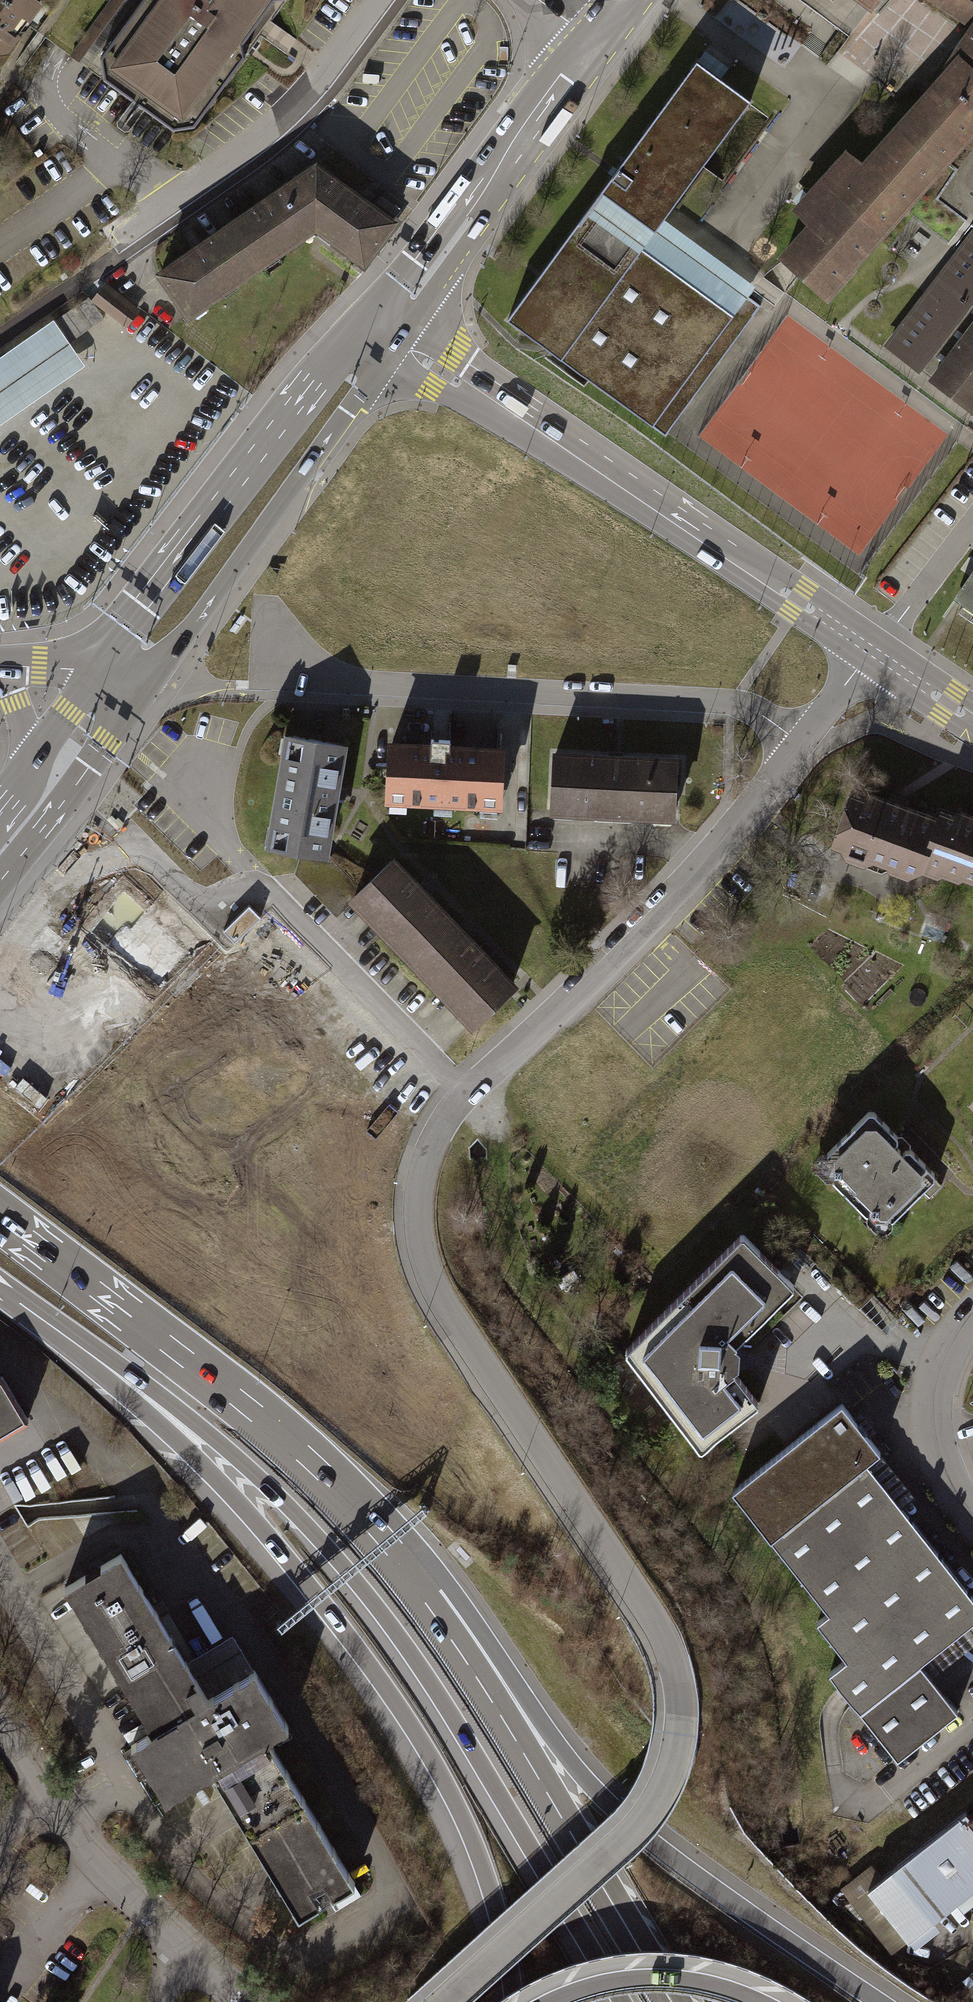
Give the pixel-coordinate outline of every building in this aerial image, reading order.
[(47,0),(0,0),(0,65),(47,0)] [(100,71),(184,132),(280,0),(151,0),(100,71)] [(972,27),(951,58),(857,166),(842,153),(789,212),(802,226),(775,257),(822,301),(972,134),(972,0),(933,0),(972,27)] [(871,10),(878,0),(857,0),(871,10)] [(693,64),(504,322),(661,437),(757,306),(654,231),(747,104),(693,64)] [(188,320),(312,233),(362,270),(394,227),(317,170),(160,280),(188,320)] [(881,345),(972,416),(972,228),(881,345)] [(142,312),(105,286),(92,303),(128,330),(142,312)] [(89,300),(57,322),(72,343),(104,321),(89,300)] [(0,362),(0,430),(85,370),(53,325),(0,362)] [(957,595),(966,602),(959,612),(972,622),(972,572),(957,595)] [(348,741),(284,731),(265,845),(329,855),(348,741)] [(506,744),(388,736),(384,798),(502,805),(506,744)] [(678,752),(553,747),(550,809),(676,814),(678,752)] [(936,810),(851,779),(828,839),(839,843),(844,857),(881,872),(886,869),(902,875),(920,867),(931,838),(926,836),(936,810)] [(936,810),(926,836),(931,838),(920,867),(937,873),(941,870),(972,882),(972,808),(961,804),(951,808),(938,803),(936,810)] [(397,851),(351,895),(473,1023),(519,979),(397,851)] [(81,916),(157,992),(199,950),(123,874),(81,916)] [(240,938),(264,913),(249,899),(225,924),(240,938)] [(925,1180),(863,1118),(815,1166),(877,1228),(925,1180)] [(745,1235),(741,1235),(625,1349),(625,1352),(699,1449),(703,1449),(759,1406),(759,1403),(734,1371),(739,1367),(741,1351),(736,1345),(793,1288),(793,1285),(745,1235)] [(27,1419),(2,1378),(0,1378),(0,1435),(27,1419)] [(840,1402),(730,1489),(828,1612),(816,1622),(845,1659),(828,1672),(897,1759),(957,1711),(919,1663),(972,1620),(972,1598),(866,1463),(880,1452),(840,1402)] [(121,1550),(64,1584),(152,1727),(130,1741),(166,1799),(213,1771),(300,1913),(357,1878),(270,1736),(288,1725),(231,1633),(188,1660),(121,1550)] [(866,1889),(907,1941),(972,1889),(972,1805),(866,1889)]
